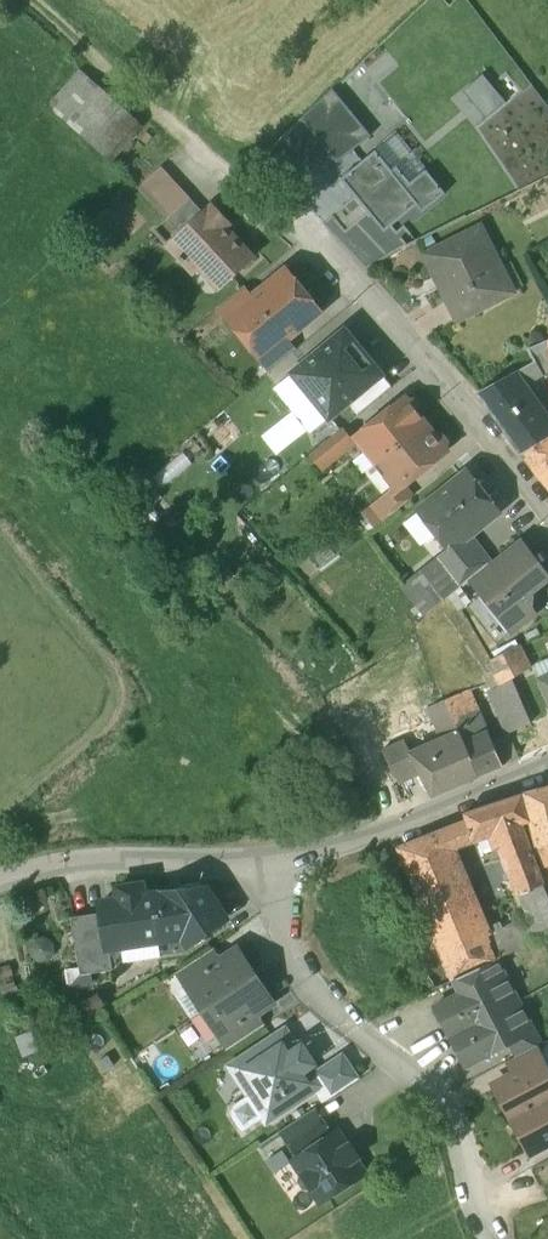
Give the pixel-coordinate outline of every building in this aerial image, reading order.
[(141,128),(79,72),(47,107),(110,163),(141,128)] [(478,83),(462,96),(472,108),(488,95),(478,83)] [(390,140),(375,152),(418,204),(439,186),(414,156),(408,161),(390,140)] [(418,204),(375,152),(342,180),(384,231),(418,204)] [(139,190),(166,220),(190,199),(162,169),(139,190)] [(190,199),(166,220),(181,236),(204,215),(190,199)] [(181,236),(170,247),(179,257),(177,259),(177,261),(179,264),(182,264),(184,262),(193,272),(200,267),(209,277),(218,277),(229,266),(235,273),(248,261),(249,256),(223,228),(227,225),(211,208),(181,236)] [(512,293),(479,228),(425,256),(458,320),(512,293)] [(251,299),(236,311),(238,313),(268,351),(270,353),(285,340),(318,313),(285,272),(251,299)] [(242,288),(217,308),(228,321),(238,313),(236,311),(251,299),(242,288)] [(291,373),(330,417),(378,375),(339,331),(291,373)] [(285,340),(270,353),(268,351),(259,358),(270,372),(294,352),(285,340)] [(527,349),(534,362),(543,375),(547,372),(547,353),(543,342),(527,349)] [(524,388),(543,375),(534,362),(480,391),(481,392),(478,394),(521,454),(547,438),(547,421),(524,388)] [(404,398),(355,437),(377,465),(380,462),(379,462),(426,425),(416,413),(416,408),(411,402),(407,401),(404,398)] [(426,425),(379,462),(380,462),(388,472),(387,478),(396,489),(397,490),(402,486),(403,487),(447,452),(445,449),(445,444),(440,437),(435,437),(426,425)] [(341,430),(311,454),(323,469),(353,444),(341,430)] [(521,454),(547,486),(547,438),(521,454)] [(465,475),(421,510),(450,547),(451,549),(467,536),(496,513),(465,475)] [(396,489),(373,507),(384,520),(412,498),(403,487),(402,486),(397,490),(396,489)] [(467,536),(451,549),(450,547),(436,558),(459,587),(469,579),(489,564),(467,536)] [(469,579),(511,632),(533,614),(529,609),(531,592),(547,579),(547,578),(519,540),(489,564),(469,579)] [(425,614),(459,587),(436,558),(402,585),(425,614)] [(519,647),(488,664),(499,686),(512,679),(530,669),(519,647)] [(539,680),(547,700),(547,675),(539,680)] [(531,724),(512,679),(499,686),(489,690),(508,734),(531,724)] [(502,766),(469,691),(444,701),(450,713),(458,733),(478,777),(502,766)] [(444,701),(427,708),(433,721),(450,713),(444,701)] [(450,713),(433,721),(441,740),(458,733),(450,713)] [(410,754),(409,755),(418,772),(432,797),(478,777),(458,733),(441,740),(410,754)] [(403,741),(381,752),(398,784),(418,772),(409,755),(410,754),(403,741)] [(523,794),(523,795),(530,820),(537,848),(538,848),(547,845),(547,788),(523,794)] [(530,820),(523,795),(464,814),(467,824),(472,840),(489,835),(495,851),(500,849),(509,871),(535,862),(530,850),(520,823),(530,820)] [(394,839),(397,849),(467,824),(464,814),(394,839)] [(467,824),(397,849),(429,922),(472,904),(450,848),(472,840),(467,824)] [(538,848),(547,866),(547,845),(538,848)] [(538,848),(537,848),(530,850),(535,862),(547,897),(547,866),(538,848)] [(535,862),(509,871),(526,917),(486,936),(472,904),(429,922),(453,980),(454,980),(497,960),(547,937),(547,897),(535,862)] [(140,887),(117,888),(119,901),(100,903),(102,913),(107,949),(109,949),(164,940),(157,894),(144,897),(140,887)] [(203,888),(193,893),(179,891),(177,898),(157,894),(164,940),(183,937),(188,944),(224,920),(203,888)] [(102,913),(71,918),(80,975),(112,970),(109,949),(107,949),(102,913)] [(213,949),(177,973),(187,987),(190,984),(189,982),(221,961),(213,949)] [(221,961),(189,982),(190,984),(207,1009),(255,977),(237,950),(221,961)] [(497,960),(454,980),(460,994),(503,971),(497,960)] [(460,994),(434,1007),(450,1037),(518,1001),(503,971),(460,994)] [(255,977),(207,1009),(223,1033),(224,1035),(257,1014),(273,1003),(255,977)] [(518,1001),(450,1037),(465,1067),(508,1044),(534,1031),(518,1001)] [(257,1014),(224,1035),(223,1033),(219,1036),(228,1050),(265,1026),(257,1014)] [(534,1031),(508,1044),(515,1058),(536,1047),(541,1044),(534,1031)] [(297,1049),(289,1036),(279,1034),(258,1048),(264,1057),(235,1076),(236,1078),(239,1076),(262,1110),(259,1112),(262,1117),(272,1119),(314,1092),(322,1086),(314,1074),(309,1067),(313,1065),(301,1046),(297,1049)] [(515,1058),(505,1063),(512,1075),(539,1061),(540,1063),(544,1061),(536,1047),(515,1058)] [(342,1055),(314,1074),(322,1086),(314,1092),(322,1104),(358,1080),(342,1055)] [(493,1085),(529,1154),(547,1144),(547,1078),(540,1063),(539,1061),(512,1075),(493,1085)] [(314,1109),(279,1132),(298,1159),(332,1136),(314,1109)] [(298,1159),(293,1162),(302,1175),(298,1177),(297,1183),(301,1190),(307,1192),(311,1189),(320,1202),(364,1173),(355,1160),(358,1158),(349,1145),(346,1147),(337,1133),(332,1136),(298,1159)]
